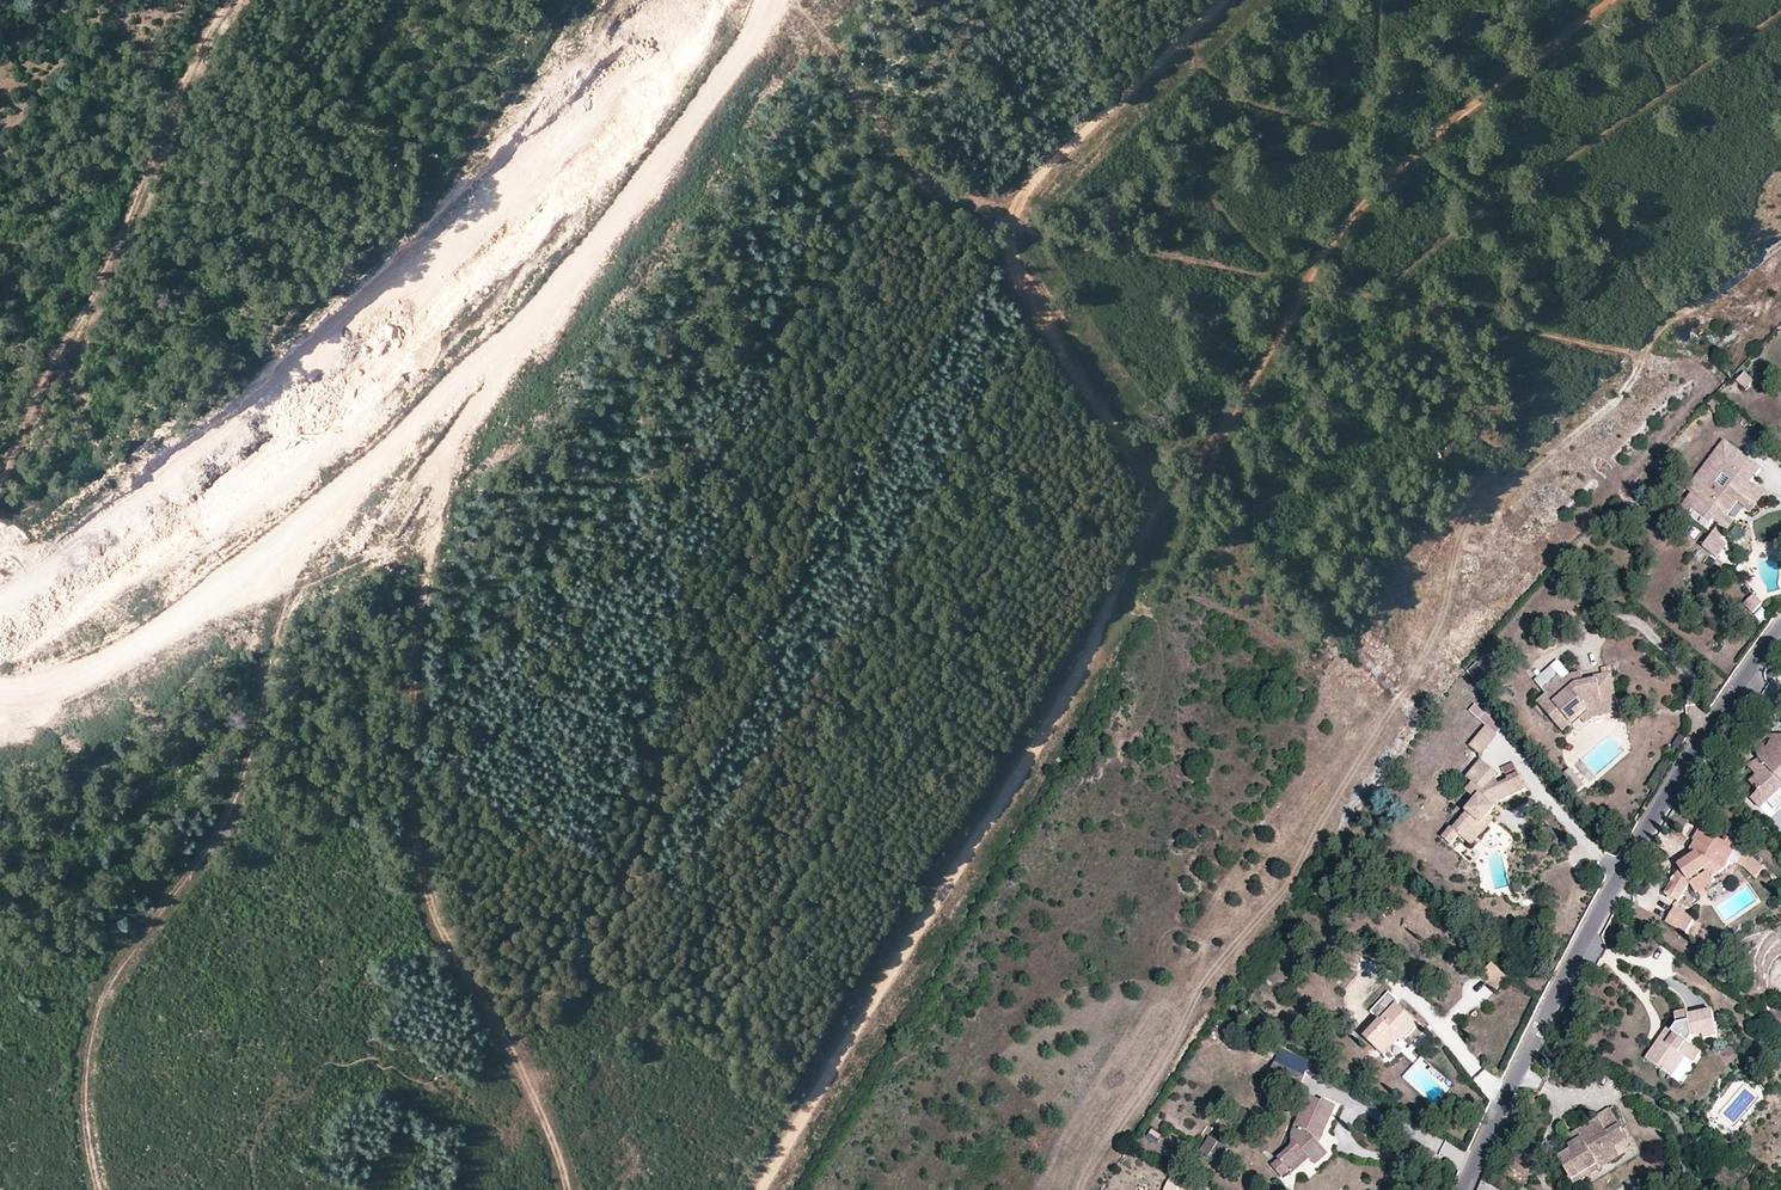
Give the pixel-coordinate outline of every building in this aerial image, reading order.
[(1736,382),(1747,391),(1755,380),(1743,372),(1736,382)] [(1691,492),(1679,507),(1689,515),(1693,510),(1711,525),(1715,520),(1721,525),(1727,516),(1739,501),(1745,507),(1758,488),(1750,482),(1762,467),(1724,440),(1687,489),(1691,492)] [(1765,493),(1758,488),(1745,507),(1752,513),(1765,493)] [(1735,521),(1727,516),(1721,525),(1714,534),(1721,539),(1735,521)] [(1727,544),(1721,539),(1714,534),(1703,547),(1716,558),(1727,544)] [(1762,602),(1754,594),(1744,604),(1753,612),(1762,602)] [(1618,714),(1612,674),(1584,678),(1581,672),(1568,674),(1563,680),(1559,674),(1542,689),(1545,693),(1536,701),(1562,732),(1571,723),(1573,725),(1579,718),(1585,725),(1592,718),(1618,714)] [(1578,731),(1585,725),(1579,718),(1573,725),(1578,731)] [(1496,735),(1486,725),(1469,745),(1481,755),(1496,735)] [(1775,735),(1762,734),(1752,744),(1756,758),(1748,767),(1756,775),(1750,782),(1758,791),(1753,797),(1751,799),(1761,810),(1768,802),(1780,789),(1780,736),(1775,735)] [(1497,775),(1480,761),(1466,777),(1471,781),(1464,790),(1475,800),(1451,829),(1449,827),(1441,837),(1451,845),(1458,835),(1463,839),(1477,822),(1480,825),(1489,815),(1500,802),(1525,791),(1515,768),(1503,773),(1506,780),(1497,783),(1495,778),(1497,775)] [(1748,793),(1753,797),(1758,791),(1750,782),(1756,775),(1748,767),(1745,769),(1743,771),(1742,775),(1741,779),(1741,783),(1744,788),(1748,793)] [(1585,784),(1569,768),(1562,774),(1577,791),(1585,784)] [(1768,802),(1776,810),(1780,805),(1780,789),(1768,802)] [(1494,819),(1489,815),(1480,825),(1477,822),(1463,839),(1471,846),(1494,819)] [(1724,841),(1700,827),(1692,840),(1694,842),(1686,856),(1689,858),(1677,864),(1681,871),(1674,876),(1663,893),(1679,902),(1690,883),(1690,882),(1705,872),(1713,877),(1725,870),(1731,859),(1739,844),(1727,837),(1724,841)] [(1746,848),(1739,844),(1731,859),(1737,863),(1746,848)] [(1716,881),(1713,877),(1705,872),(1690,882),(1690,883),(1697,894),(1716,881)] [(1695,917),(1676,906),(1666,921),(1686,934),(1695,917)] [(1506,979),(1491,963),(1479,976),(1494,992),(1506,979)] [(1397,1000),(1389,992),(1371,1011),(1379,1019),(1363,1037),(1386,1058),(1402,1041),(1418,1023),(1394,1004),(1397,1000)] [(1717,1036),(1711,1009),(1688,1015),(1687,1009),(1674,1011),(1677,1024),(1671,1032),(1666,1028),(1645,1058),(1678,1082),(1691,1062),(1699,1050),(1689,1044),(1692,1037),(1703,1034),(1705,1039),(1717,1036)] [(1407,1045),(1402,1041),(1386,1058),(1390,1064),(1407,1045)] [(1310,1059),(1281,1046),(1273,1063),(1302,1076),(1310,1059)] [(1708,1056),(1699,1050),(1691,1062),(1700,1068),(1708,1056)] [(1321,1102),(1306,1096),(1302,1108),(1293,1128),(1291,1135),(1290,1146),(1278,1158),(1287,1169),(1293,1164),(1303,1153),(1309,1158),(1316,1166),(1328,1153),(1319,1143),(1336,1105),(1322,1098),(1321,1102)] [(1596,1114),(1597,1118),(1606,1131),(1618,1123),(1609,1107),(1596,1114)] [(1606,1131),(1597,1118),(1577,1129),(1582,1137),(1573,1142),(1568,1144),(1571,1149),(1557,1158),(1571,1180),(1599,1163),(1597,1160),(1610,1152),(1615,1160),(1634,1148),(1618,1123),(1606,1131)] [(1567,1134),(1573,1142),(1582,1137),(1577,1129),(1567,1134)] [(1228,1145),(1208,1137),(1197,1153),(1206,1159),(1209,1152),(1220,1158),(1228,1145)] [(1574,1185),(1615,1160),(1610,1152),(1597,1160),(1599,1163),(1571,1180),(1574,1185)] [(1298,1169),(1309,1158),(1303,1153),(1293,1164),(1298,1169)] [(1181,1178),(1170,1173),(1167,1179),(1177,1184),(1181,1178)] [(1167,1179),(1162,1189),(1175,1189),(1177,1184),(1167,1179)] [(1481,1179),(1478,1185),(1476,1189),(1498,1189),(1481,1179)]
